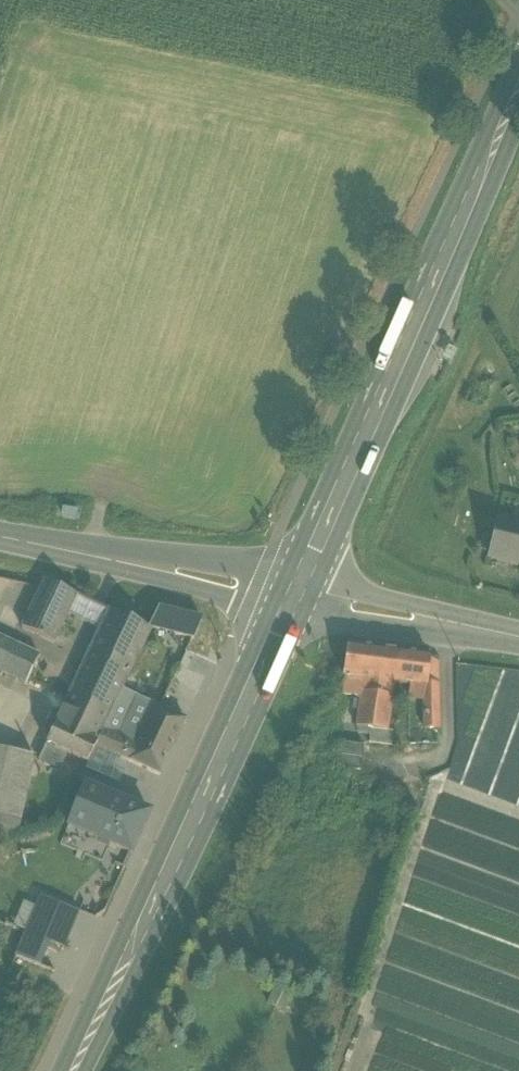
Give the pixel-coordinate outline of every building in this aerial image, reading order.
[(498,520),(489,558),(518,565),(518,525),(498,520)] [(73,595),(45,581),(21,627),(49,642),(64,613),(73,595)] [(88,603),(73,595),(64,613),(79,621),(88,603)] [(200,620),(159,610),(150,628),(191,639),(200,620)] [(148,632),(107,613),(84,666),(124,684),(148,632)] [(0,638),(0,670),(39,690),(53,665),(0,638)] [(398,654),(347,647),(343,677),(347,678),(363,680),(383,683),(395,684),(398,654)] [(429,657),(398,654),(395,684),(395,685),(410,686),(417,687),(417,685),(426,686),(426,685),(429,657)] [(124,684),(84,666),(63,710),(85,720),(82,725),(101,733),(103,729),(124,684)] [(363,680),(347,678),(345,697),(360,699),(361,693),(363,680)] [(383,683),(363,680),(361,693),(382,696),(383,683)] [(426,686),(417,685),(417,687),(410,686),(408,699),(423,701),(424,730),(439,730),(438,686),(426,685),(426,686)] [(382,696),(361,693),(360,699),(357,729),(371,731),(387,733),(387,732),(391,697),(382,696)] [(154,708),(137,744),(127,740),(119,757),(159,775),(184,722),(154,708)] [(85,720),(63,710),(48,744),(66,752),(88,762),(96,746),(96,745),(95,744),(101,733),(82,725),(85,720)] [(127,740),(103,729),(101,733),(95,744),(96,745),(96,746),(119,757),(127,740)] [(387,733),(371,731),(369,744),(392,747),(393,733),(387,732),(387,733)] [(66,752),(48,744),(39,763),(57,771),(66,752)] [(364,747),(338,744),(334,769),(360,773),(364,747)] [(20,820),(34,756),(0,748),(0,815),(20,820)] [(110,799),(86,789),(69,827),(94,837),(110,799)] [(148,815),(110,799),(94,837),(130,853),(148,815)] [(0,815),(0,831),(17,835),(20,820),(0,815)] [(79,911),(40,895),(23,935),(63,951),(79,911)]
